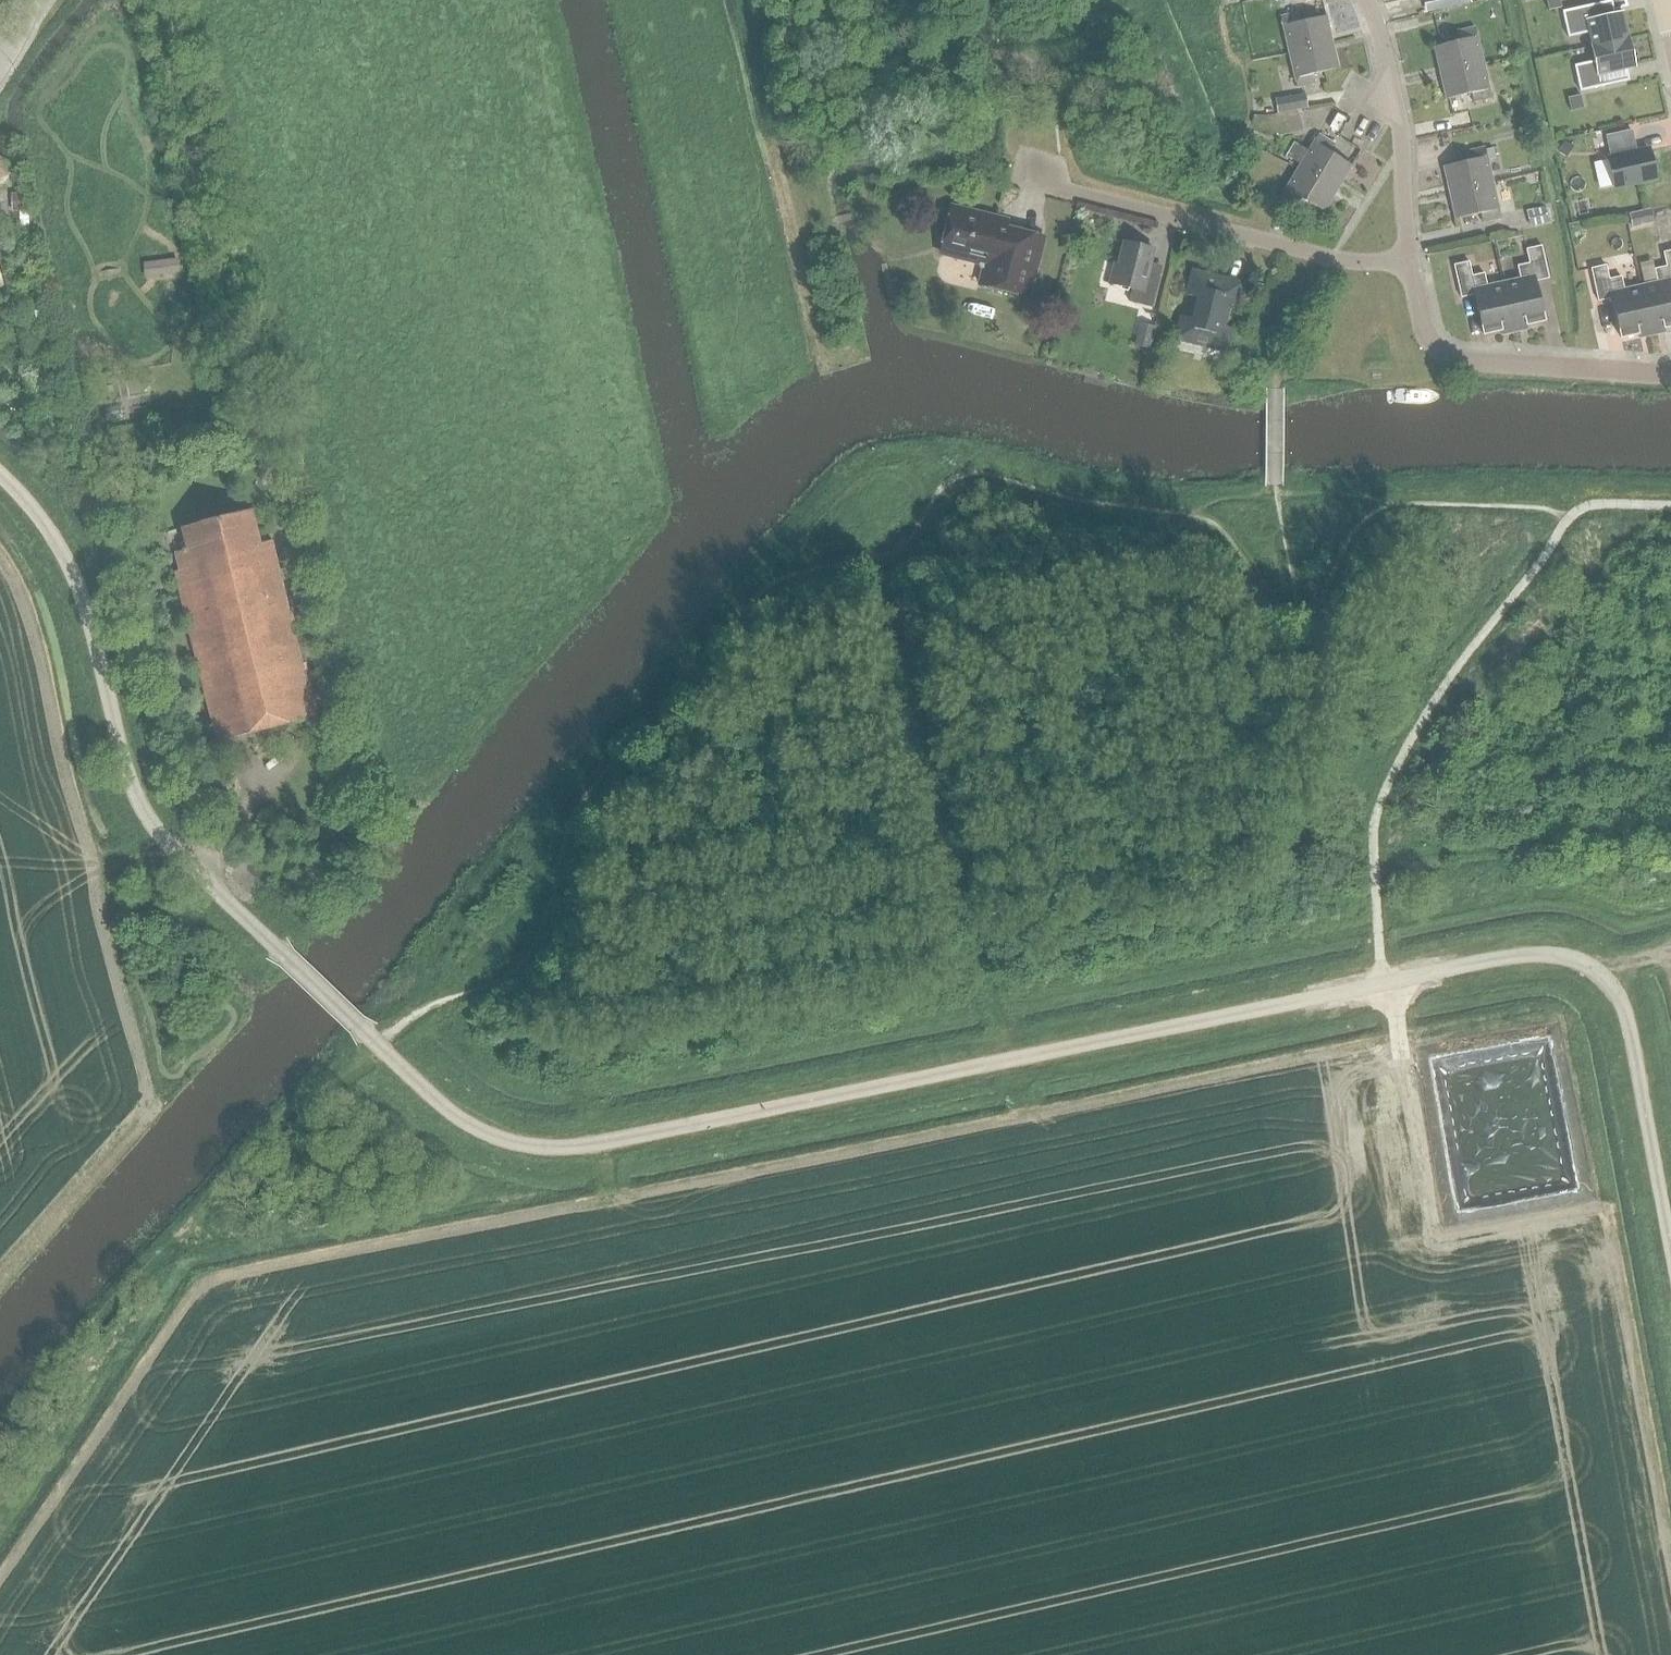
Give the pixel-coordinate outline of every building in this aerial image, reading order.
[(1426,13),(1471,3),(1471,0),(1423,0),(1426,13)] [(1559,0),(1546,0),(1548,11),(1561,8),(1559,0)] [(1596,4),(1562,11),(1567,37),(1588,33),(1590,45),(1627,36),(1622,13),(1599,18),(1596,4)] [(1299,13),(1280,17),(1289,53),(1332,42),(1326,16),(1301,22),(1299,13)] [(1458,41),(1434,46),(1440,73),(1484,63),(1476,27),(1456,32),(1458,41)] [(1594,61),(1574,65),(1579,91),(1613,84),(1611,72),(1634,67),(1627,36),(1590,45),(1594,61)] [(1332,42),(1289,53),(1297,88),(1315,84),(1313,75),(1338,70),(1332,42)] [(1484,63),(1440,73),(1446,100),(1472,94),(1474,103),(1492,99),(1484,63)] [(1305,94),(1275,100),(1278,114),(1308,109),(1305,94)] [(1584,109),(1581,95),(1568,98),(1571,112),(1584,109)] [(1654,178),(1648,150),(1636,153),(1631,130),(1605,136),(1610,158),(1608,159),(1614,187),(1654,178)] [(1318,136),(1299,167),(1337,190),(1352,166),(1330,152),(1334,146),(1318,136)] [(1567,158),(1574,147),(1565,141),(1558,152),(1567,158)] [(1469,161),(1443,167),(1449,194),(1493,184),(1488,160),(1486,150),(1485,148),(1467,152),(1469,161)] [(1493,148),(1486,150),(1488,160),(1495,159),(1493,148)] [(13,172),(0,160),(0,186),(13,172)] [(1299,167),(1280,198),(1296,208),(1301,200),(1323,213),(1337,190),(1299,167)] [(1493,184),(1449,194),(1455,220),(1481,215),(1483,223),(1501,219),(1493,184)] [(1043,238),(1041,237),(1003,228),(1005,220),(953,207),(941,254),(985,265),(980,284),(1028,296),(1043,238)] [(1545,208),(1527,212),(1531,227),(1548,224),(1548,222),(1554,221),(1551,208),(1545,210),(1545,208)] [(1632,229),(1654,224),(1651,211),(1629,216),(1632,229)] [(1124,242),(1113,285),(1132,290),(1128,302),(1152,308),(1163,266),(1150,263),(1153,249),(1124,242)] [(1520,279),(1503,282),(1513,328),(1543,321),(1535,281),(1548,278),(1541,246),(1526,249),(1529,263),(1517,266),(1520,279)] [(1670,326),(1670,250),(1663,252),(1666,266),(1654,269),(1657,282),(1640,285),(1650,330),(1670,326)] [(177,259),(156,261),(158,276),(179,273),(177,259)] [(1513,328),(1503,282),(1487,286),(1484,273),(1472,276),(1468,262),(1453,265),(1460,298),(1474,295),(1483,334),(1513,328)] [(1608,279),(1605,265),(1590,269),(1598,301),(1611,298),(1620,337),(1650,330),(1640,285),(1623,289),(1620,276),(1608,279)] [(1189,316),(1178,338),(1179,339),(1179,338),(1220,348),(1221,350),(1222,350),(1223,326),(1228,305),(1239,284),(1238,284),(1237,285),(1196,274),(1196,273),(1194,273),(1195,294),(1189,316)] [(1156,325),(1143,322),(1137,344),(1150,347),(1156,325)] [(217,742),(316,717),(273,542),(261,545),(252,510),(182,528),(188,550),(175,553),(180,571),(175,572),(217,742)]
